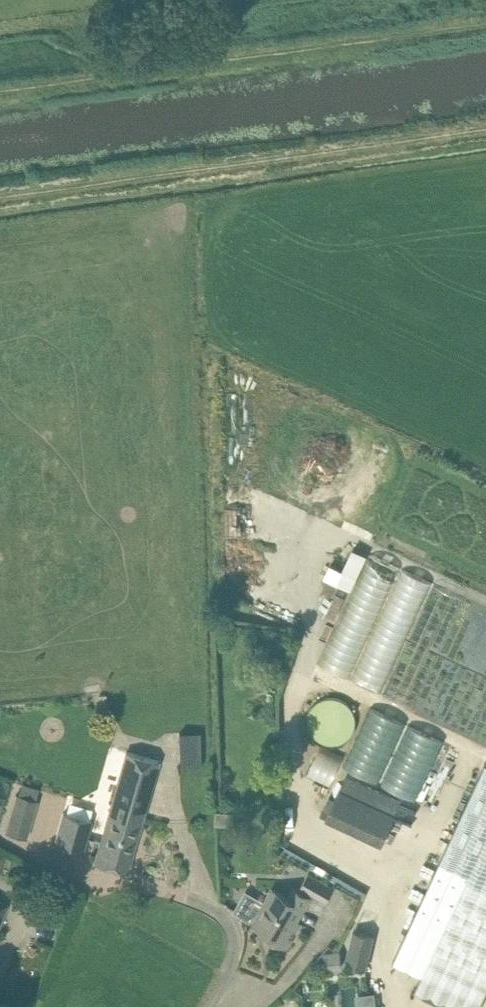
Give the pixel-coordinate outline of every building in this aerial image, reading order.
[(348,599),(321,666),(388,692),(433,579),(370,554),(360,580),(348,576),(340,596),(348,599)] [(346,738),(348,701),(313,699),(312,736),(346,738)] [(321,745),(307,774),(330,785),(344,755),(321,745)] [(126,752),(95,863),(127,872),(159,761),(126,752)] [(439,756),(418,801),(440,812),(461,766),(439,756)] [(393,961),(422,974),(482,1002),(485,993),(485,762),(393,961)] [(385,842),(403,797),(345,774),(327,819),(385,842)] [(19,793),(37,797),(40,786),(21,782),(19,793)] [(6,831),(27,837),(38,801),(17,795),(6,831)] [(91,821),(64,813),(56,840),(83,848),(91,821)] [(308,873),(300,886),(326,901),(334,887),(318,878),(321,874),(324,868),(309,859),(305,864),(302,869),(308,873)] [(287,896),(272,888),(252,923),(268,932),(266,936),(287,948),(301,924),(296,922),(310,897),(292,887),(287,896)] [(366,968),(373,936),(354,931),(346,963),(366,968)] [(358,992),(358,1006),(378,1006),(377,991),(358,992)]
